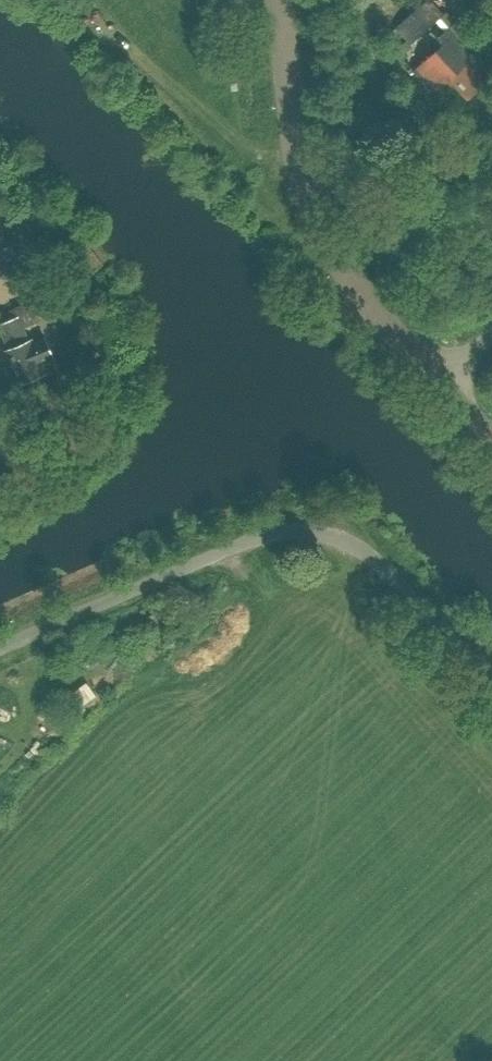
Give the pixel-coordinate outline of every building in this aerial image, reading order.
[(454,33),(413,71),(435,95),(450,81),(467,100),(491,78),(474,59),(476,57),(454,33)] [(12,273),(0,246),(0,279),(12,273)] [(8,349),(4,351),(19,384),(46,372),(42,363),(54,358),(44,336),(32,342),(31,339),(28,340),(23,328),(40,321),(31,301),(0,314),(0,330),(8,349)] [(159,621),(155,611),(147,615),(151,624),(159,621)]
